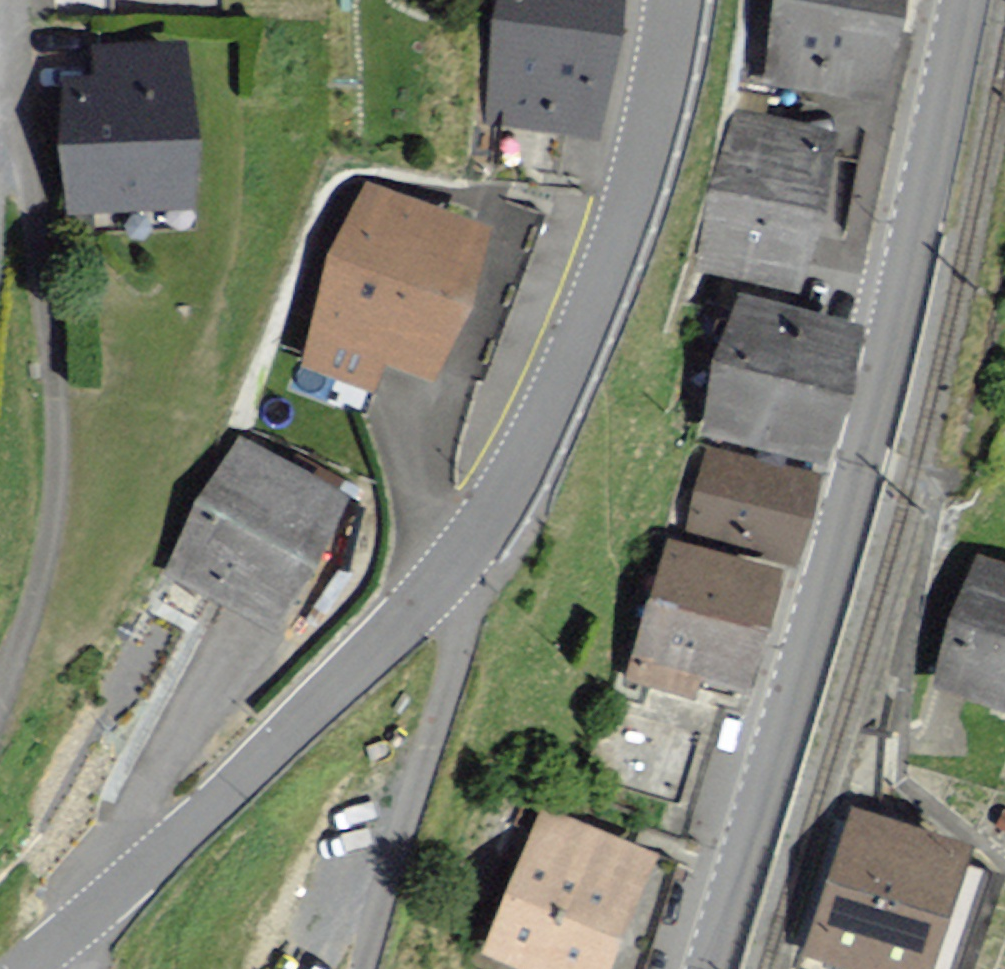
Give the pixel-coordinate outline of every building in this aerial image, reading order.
[(504,25),(490,115),(544,123),(591,131),(612,0),(508,0),(504,25)] [(776,23),(767,78),(879,98),(897,0),(781,0),(776,23)] [(187,200),(179,50),(100,53),(101,84),(71,86),(77,205),(187,200)] [(795,283),(826,140),(732,120),(729,137),(727,144),(716,194),(701,263),(795,283)] [(459,303),(484,234),(396,202),(367,192),(304,363),(366,385),(375,360),(431,380),(459,303)] [(831,385),(847,329),(793,314),(744,300),(722,379),(708,426),(812,455),(831,385)] [(336,498),(241,447),(172,576),(268,627),(336,498)] [(810,489),(813,481),(707,455),(701,479),(689,527),(794,553),(810,489)] [(741,689),(775,576),(718,558),(673,545),(651,621),(634,677),(643,680),(666,687),(695,696),(701,677),(732,686),(741,689)] [(977,561),(937,679),(1004,702),(1004,570),(977,561)] [(859,817),(838,883),(816,947),(883,968),(929,968),(967,853),(929,840),(878,824),(859,817)] [(546,818),(492,953),(533,968),(604,968),(648,858),(546,818)]
